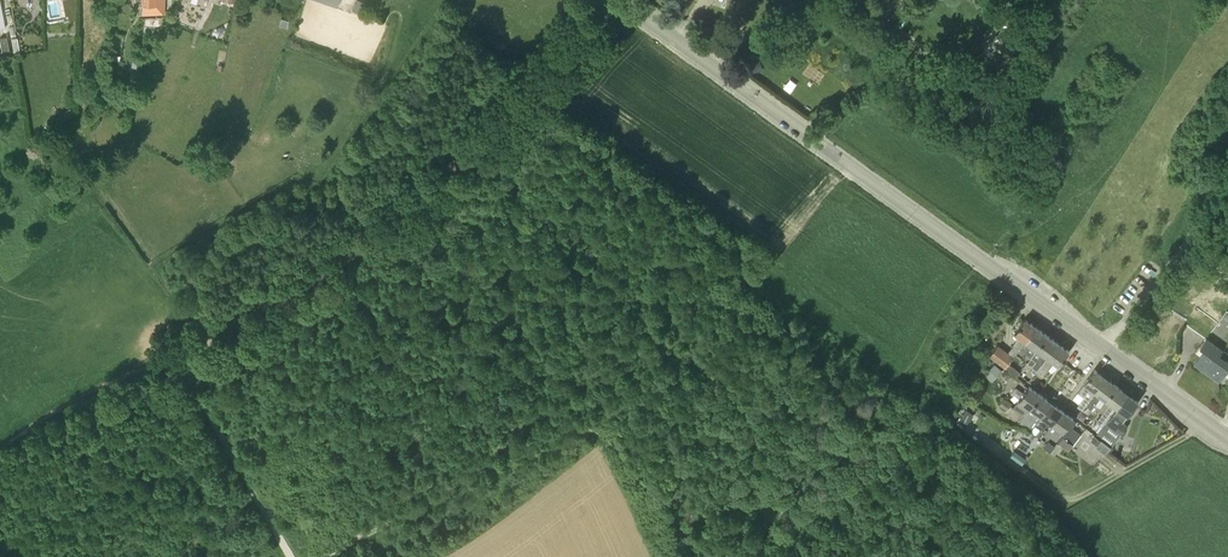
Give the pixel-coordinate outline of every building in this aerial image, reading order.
[(142,15),(154,14),(154,0),(142,0),(142,15)] [(154,14),(164,14),(164,0),(154,0),(154,14)] [(76,20),(77,3),(67,5),(69,15),(70,22),(76,20)] [(289,20),(281,18),(279,25),(287,27),(289,20)] [(760,60),(751,62),(753,70),(762,68),(760,60)] [(56,117),(60,123),(67,118),(62,112),(56,117)] [(131,141),(127,135),(121,138),(125,145),(131,141)] [(998,344),(989,357),(1005,368),(1009,363),(1019,349),(1025,341),(1025,340),(1036,326),(1025,318),(1014,332),(1019,336),(1008,351),(998,344)] [(1025,341),(1019,349),(1031,357),(1047,334),(1036,326),(1025,340),(1025,341)] [(1047,334),(1031,357),(1036,360),(1032,365),(1032,366),(1034,367),(1037,370),(1041,364),(1042,365),(1058,342),(1047,334)] [(1227,368),(1227,360),(1219,353),(1223,348),(1207,337),(1199,346),(1204,349),(1194,364),(1218,382),(1227,368)] [(1037,370),(1036,372),(1043,377),(1050,367),(1054,361),(1059,365),(1069,350),(1058,342),(1042,365),(1041,364),(1037,370)] [(1009,363),(1005,368),(1017,377),(1020,372),(1009,363)] [(1002,371),(995,364),(984,375),(992,382),(1002,371)] [(1079,403),(1077,406),(1082,410),(1088,401),(1105,376),(1094,368),(1083,384),(1077,393),(1083,397),(1079,403)] [(1088,401),(1082,410),(1088,414),(1095,404),(1100,407),(1105,400),(1117,385),(1105,376),(1088,401)] [(1018,401),(1012,409),(1024,418),(1041,393),(1029,385),(1018,401)] [(1103,426),(1106,422),(1127,392),(1117,385),(1105,400),(1109,403),(1096,422),(1103,426)] [(1127,392),(1106,422),(1122,433),(1128,425),(1123,422),(1139,400),(1127,392)] [(1021,423),(1020,424),(1031,432),(1031,431),(1035,426),(1052,402),(1042,395),(1041,393),(1024,418),(1021,423)] [(1005,398),(998,407),(1006,412),(1012,403),(1005,398)] [(1045,433),(1062,409),(1052,402),(1035,426),(1040,429),(1036,435),(1041,438),(1043,436),(1045,433)] [(1045,433),(1042,436),(1054,444),(1056,443),(1058,445),(1059,444),(1068,451),(1073,444),(1081,433),(1073,427),(1074,425),(1071,422),(1074,418),(1062,409),(1045,433)] [(964,428),(971,418),(963,413),(956,423),(964,428)] [(1090,440),(1097,445),(1101,440),(1095,436),(1095,435),(1090,440)] [(1047,450),(1052,444),(1048,441),(1043,447),(1047,450)] [(1117,478),(1124,462),(1103,452),(1096,468),(1117,478)]
